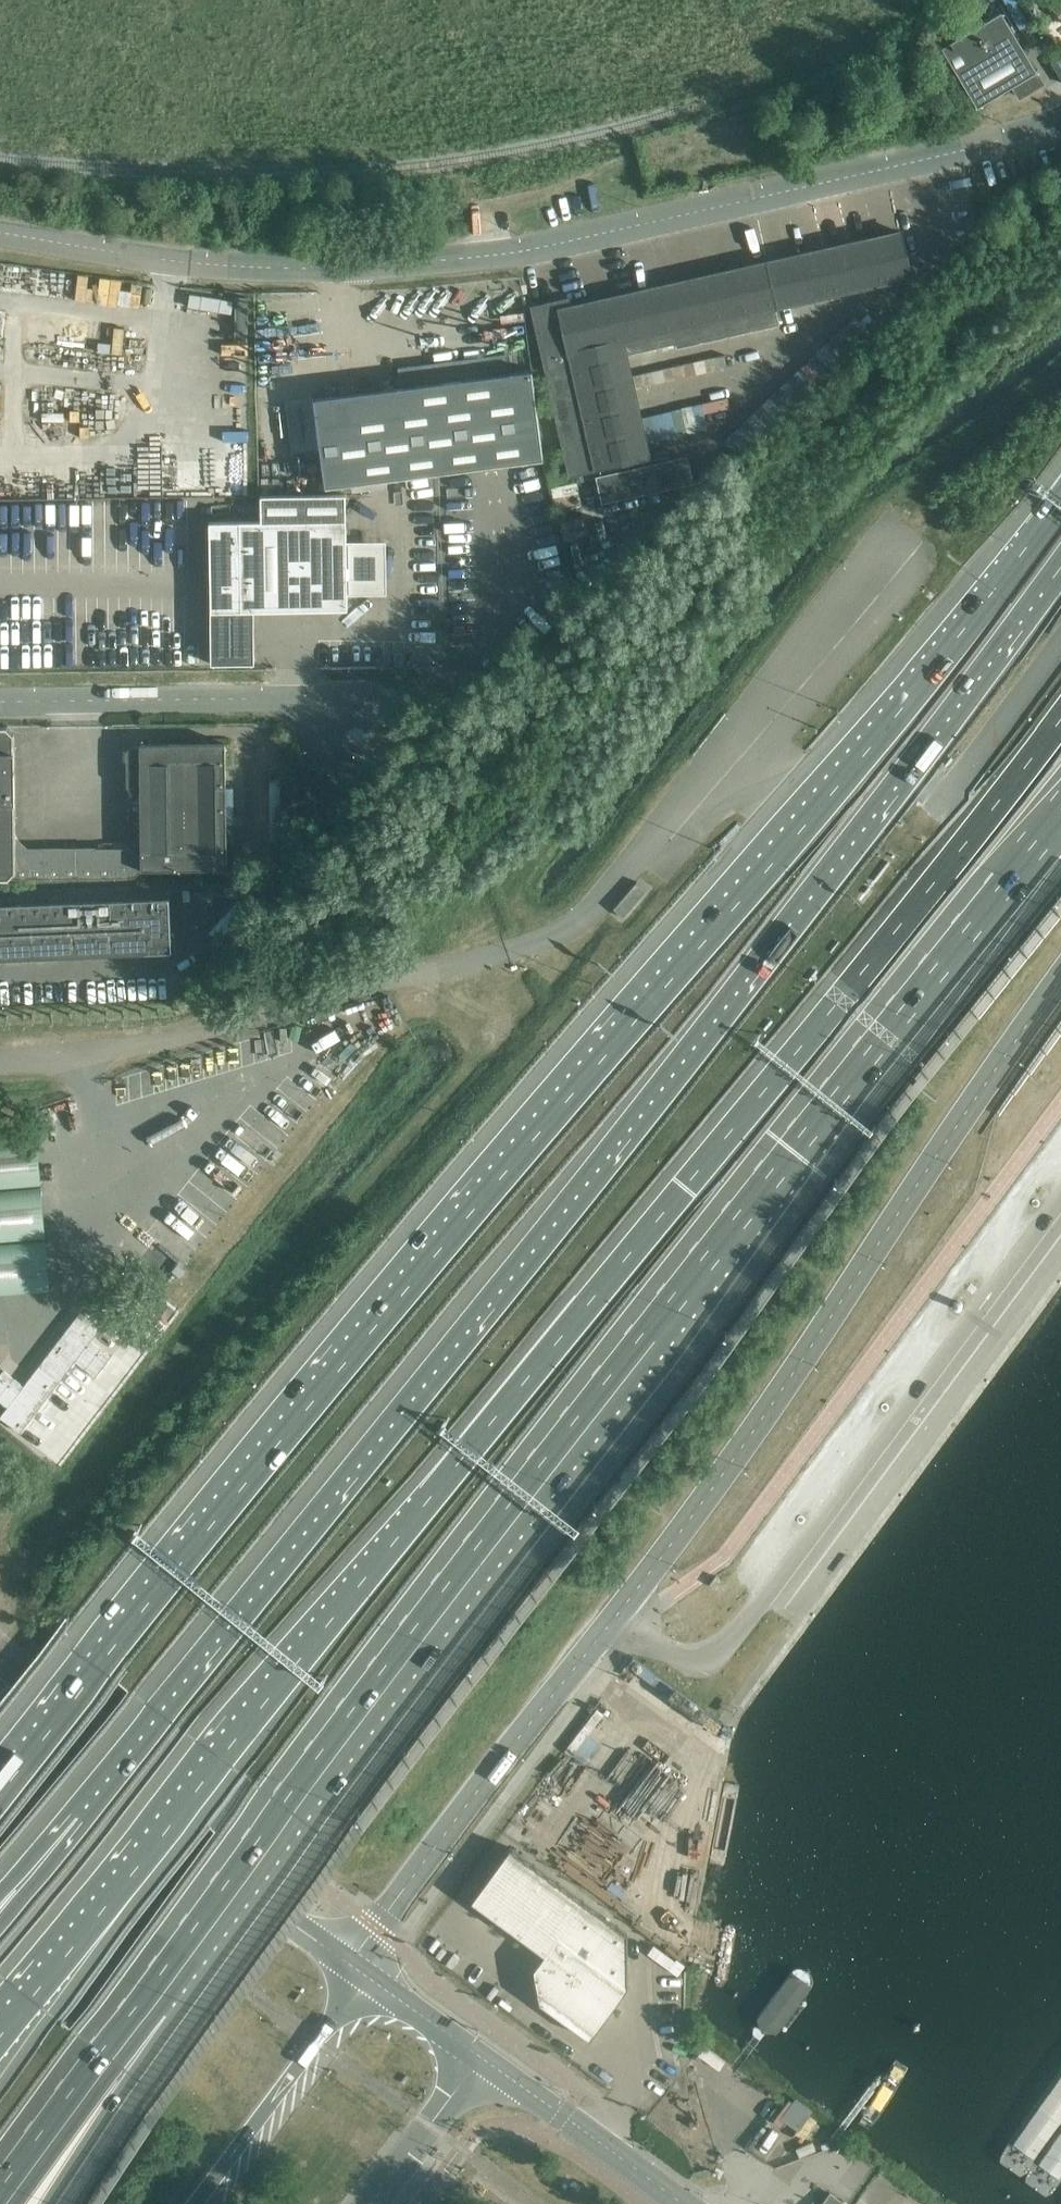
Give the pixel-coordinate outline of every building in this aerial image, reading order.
[(1060,15),(1060,0),(1045,0),(1060,15)] [(980,105),(1013,85),(1033,73),(1036,72),(1037,71),(1003,15),(1001,11),(942,47),(976,104),(977,107),(980,105)] [(1037,75),(1036,72),(1033,73),(1013,85),(1020,96),(1042,83),(1037,75)] [(887,235),(874,238),(884,282),(911,275),(901,231),(887,235)] [(861,241),(847,244),(857,288),(884,282),(874,238),(861,241)] [(833,247),(819,250),(830,294),(857,288),(847,244),(833,247)] [(806,253),(792,256),(802,300),(830,294),(819,250),(806,253)] [(770,262),(765,263),(775,307),(802,300),(792,256),(779,259),(770,262)] [(752,266),(739,269),(753,329),(779,324),(775,307),(765,263),(752,266)] [(726,272),(714,274),(728,335),(753,329),(739,269),(726,272)] [(701,277),(688,280),(702,341),(728,335),(714,274),(701,277)] [(675,283),(662,286),(675,343),(676,347),(702,341),(688,280),(675,283)] [(650,289),(637,292),(650,349),(675,343),(662,286),(650,289)] [(217,294),(188,290),(186,302),(215,306),(217,294)] [(547,367),(548,372),(625,355),(650,349),(637,292),(615,297),(612,298),(599,301),(586,304),(569,308),(568,300),(533,308),(547,367)] [(253,336),(252,294),(239,294),(241,336),(253,336)] [(543,458),(532,370),(510,373),(507,353),(496,354),(486,360),(421,369),(410,365),(398,367),(401,387),(357,392),(314,398),(315,400),(319,433),(326,486),(543,458)] [(496,354),(410,365),(421,369),(486,360),(496,354)] [(648,455),(625,355),(548,372),(571,473),(648,455)] [(692,481),(687,456),(598,476),(603,501),(692,481)] [(348,609),(346,493),(326,494),(260,495),(261,521),(209,522),(211,611),(253,610),(348,609)] [(254,669),(253,610),(211,611),(212,669),(254,669)] [(16,838),(14,733),(13,733),(8,727),(8,726),(0,726),(0,879),(135,877),(142,869),(227,868),(226,743),(140,744),(141,835),(129,848),(128,848),(128,847),(95,848),(62,849),(62,848),(41,849),(27,849),(16,838)] [(207,892),(193,893),(194,923),(209,923),(207,892)] [(0,903),(0,952),(1,951),(9,951),(18,951),(18,950),(26,950),(34,950),(42,949),(42,950),(51,949),(59,949),(67,949),(67,948),(75,948),(84,948),(84,947),(92,947),(92,948),(100,947),(109,947),(117,947),(117,946),(125,946),(134,946),(134,945),(142,945),(142,946),(150,945),(158,944),(158,945),(172,944),(170,896),(0,903)] [(38,1135),(0,1138),(0,1185),(41,1182),(38,1135)] [(42,1187),(0,1191),(0,1238),(45,1234),(42,1187)] [(46,1240),(0,1243),(0,1293),(50,1289),(46,1240)] [(0,1374),(0,1400),(8,1406),(0,1417),(18,1431),(21,1433),(76,1361),(97,1376),(112,1356),(92,1340),(100,1329),(79,1313),(24,1385),(3,1370),(0,1374)] [(496,1918),(535,1864),(510,1847),(471,1900),(496,1918)] [(520,1936),(559,1882),(535,1864),(496,1918),(520,1936)] [(544,1954),(583,1900),(559,1882),(520,1936),(544,1954)] [(628,1986),(628,1933),(583,1900),(544,1954),(533,1968),(540,2002),(590,2038),(617,2002),(620,2004),(630,1990),(627,1988),(628,1986)] [(799,2130),(815,2109),(796,2094),(780,2115),(799,2130)] [(831,2192),(828,2196),(822,2203),(846,2203),(831,2192)]
